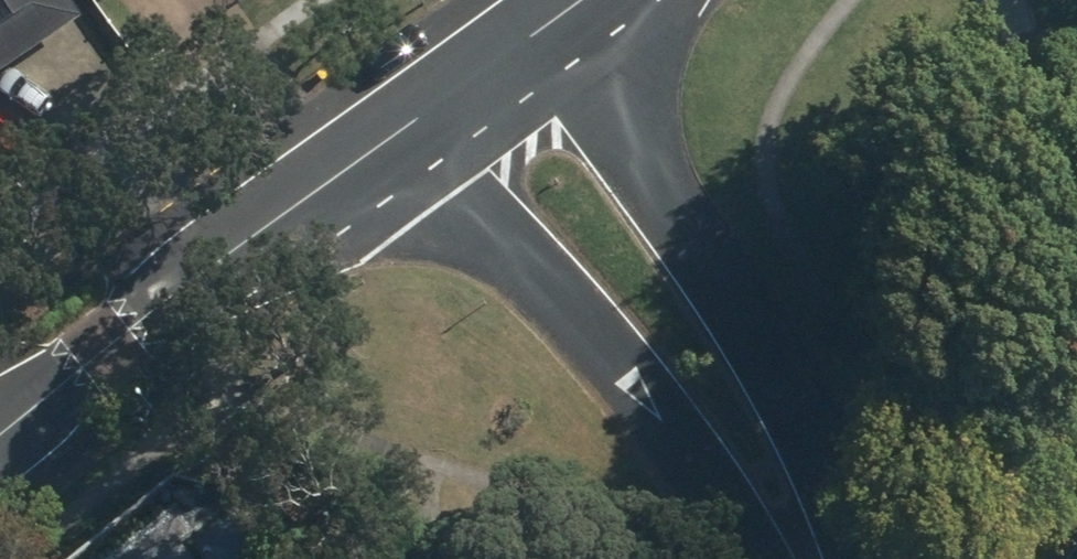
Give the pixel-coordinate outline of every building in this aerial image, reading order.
[(1066,558),(1076,558),(1076,545),(1066,558)]
